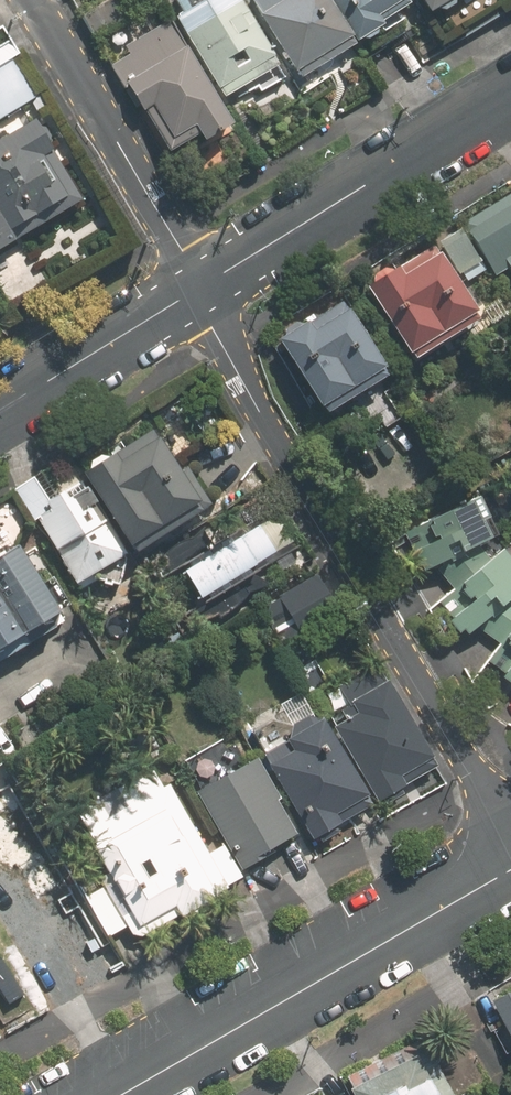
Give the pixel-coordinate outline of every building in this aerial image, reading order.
[(171,4),(180,18),(176,20),(223,100),(254,81),(263,95),(283,83),(275,69),(278,68),(238,0),(178,0),(171,4)] [(250,1),(298,84),(352,54),(321,0),(252,0),(250,1)] [(352,41),(379,26),(383,35),(405,21),(398,10),(407,6),(404,0),(328,0),(352,41)] [(427,17),(454,0),(417,0),(427,17)] [(200,141),(228,125),(169,24),(127,49),(132,57),(111,69),(135,110),(138,108),(141,113),(143,112),(167,154),(197,136),(200,141)] [(0,66),(0,118),(36,96),(13,58),(0,66)] [(81,196),(33,116),(0,136),(0,244),(81,196)] [(468,217),(474,226),(468,229),(495,273),(508,265),(510,270),(510,192),(468,217)] [(487,270),(461,227),(440,239),(466,282),(487,270)] [(437,250),(432,242),(392,267),(390,263),(363,279),(406,347),(409,346),(413,352),(475,313),(471,308),(473,306),(438,249),(437,250)] [(381,361),(341,298),(308,318),(307,317),(277,335),(317,400),(319,399),(324,408),(384,370),(379,362),(381,361)] [(131,552),(211,504),(189,467),(179,472),(154,431),(83,474),(131,552)] [(127,555),(126,552),(84,480),(34,508),(76,580),(78,584),(127,555)] [(476,499),(404,531),(413,550),(407,552),(414,568),(420,565),(422,571),(435,565),(453,587),(487,557),(482,543),(494,538),(476,499)] [(181,570),(198,599),(302,536),(285,508),(181,570)] [(0,557),(0,647),(59,612),(19,545),(0,557)] [(501,547),(442,599),(454,612),(446,619),(463,639),(477,627),(498,641),(510,624),(510,558),(501,547)] [(318,573),(279,595),(298,629),(337,607),(318,573)] [(488,660),(504,672),(500,677),(510,685),(510,627),(488,660)] [(333,725),(377,801),(438,766),(378,660),(327,688),(345,719),(333,725)] [(261,751),(311,839),(373,804),(323,716),(261,751)] [(197,790),(241,868),(259,858),(256,854),(296,832),(276,798),(280,796),(258,756),(197,790)] [(142,933),(242,876),(223,842),(207,852),(167,783),(162,786),(151,767),(77,809),(96,843),(92,845),(142,933)] [(510,1055),(510,993),(487,1004),(510,1055)] [(344,1094),(441,1094),(424,1058),(344,1094)]
